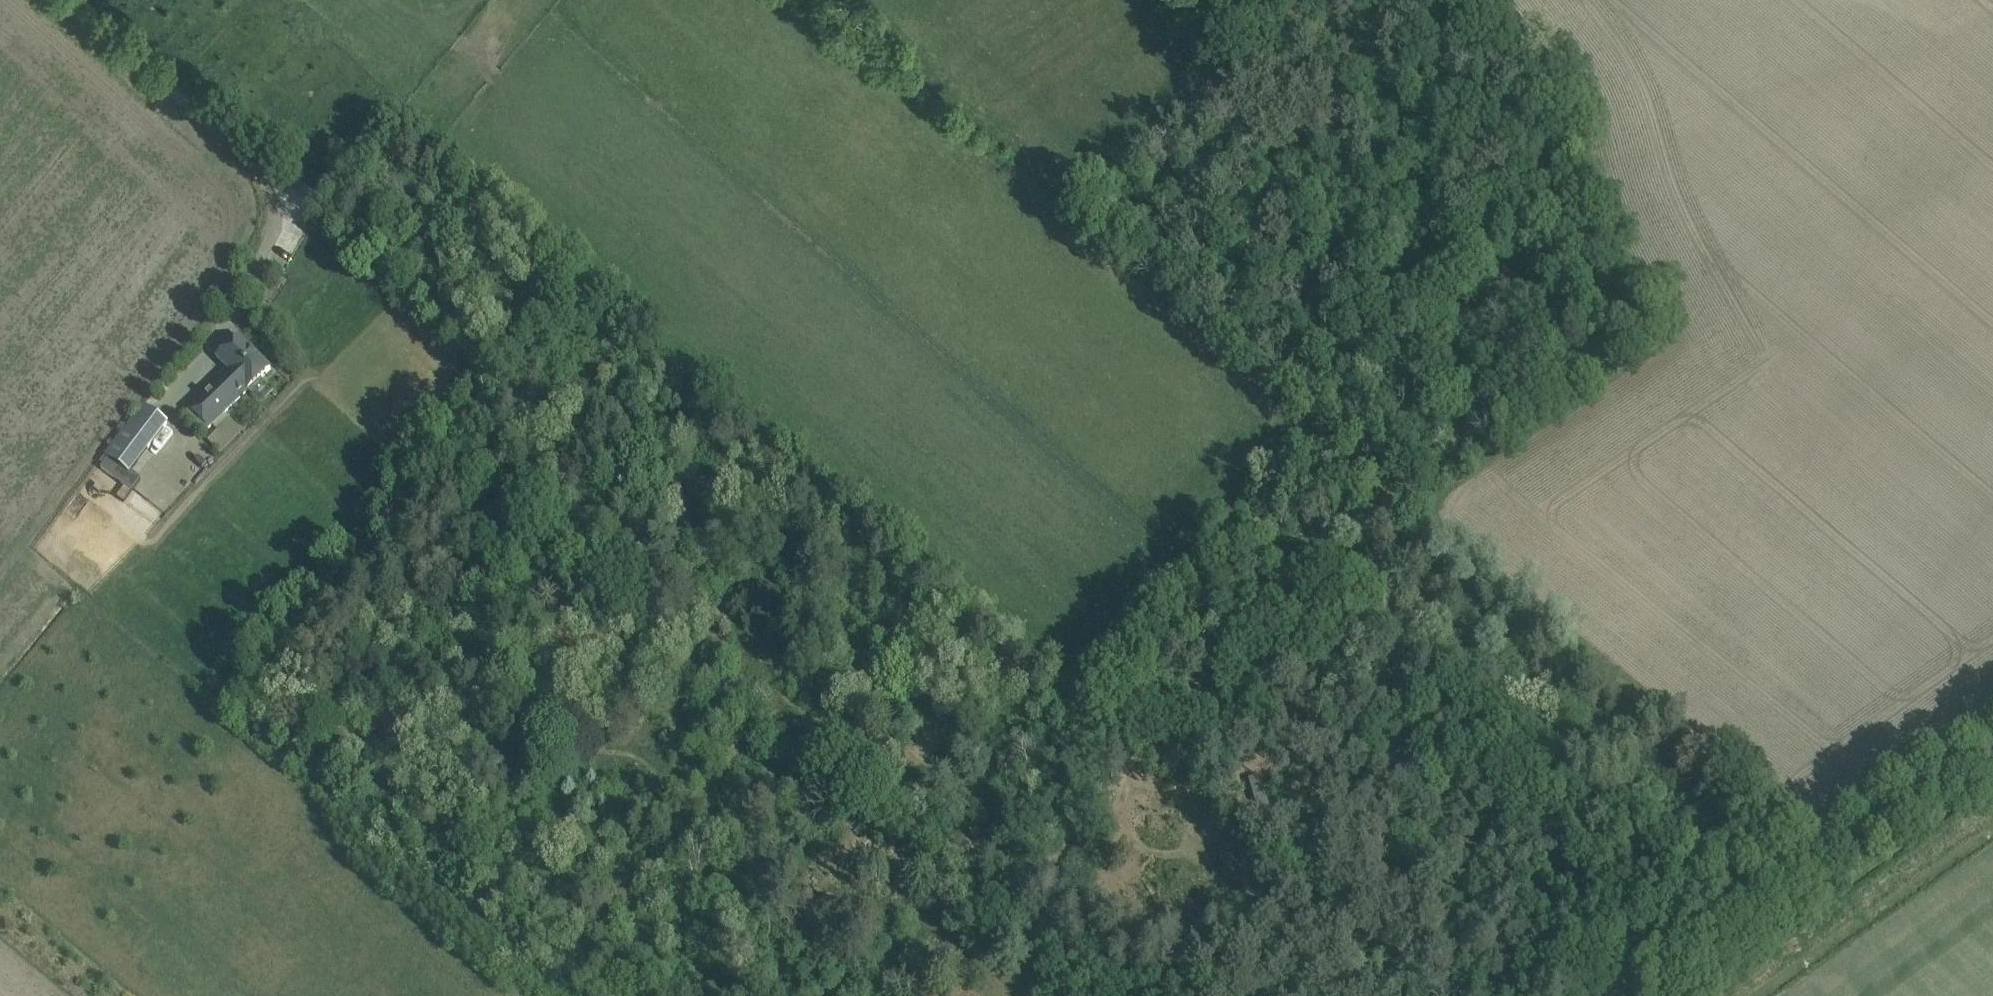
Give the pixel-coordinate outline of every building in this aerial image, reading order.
[(273,274),(268,282),(275,286),(281,278),(273,274)] [(271,369),(239,336),(216,358),(227,370),(187,409),(207,430),(271,369)] [(103,465),(100,469),(124,486),(130,491),(140,478),(132,471),(167,424),(149,411),(141,405),(103,457),(107,459),(103,465)] [(124,486),(116,497),(123,502),(130,491),(124,486)]
